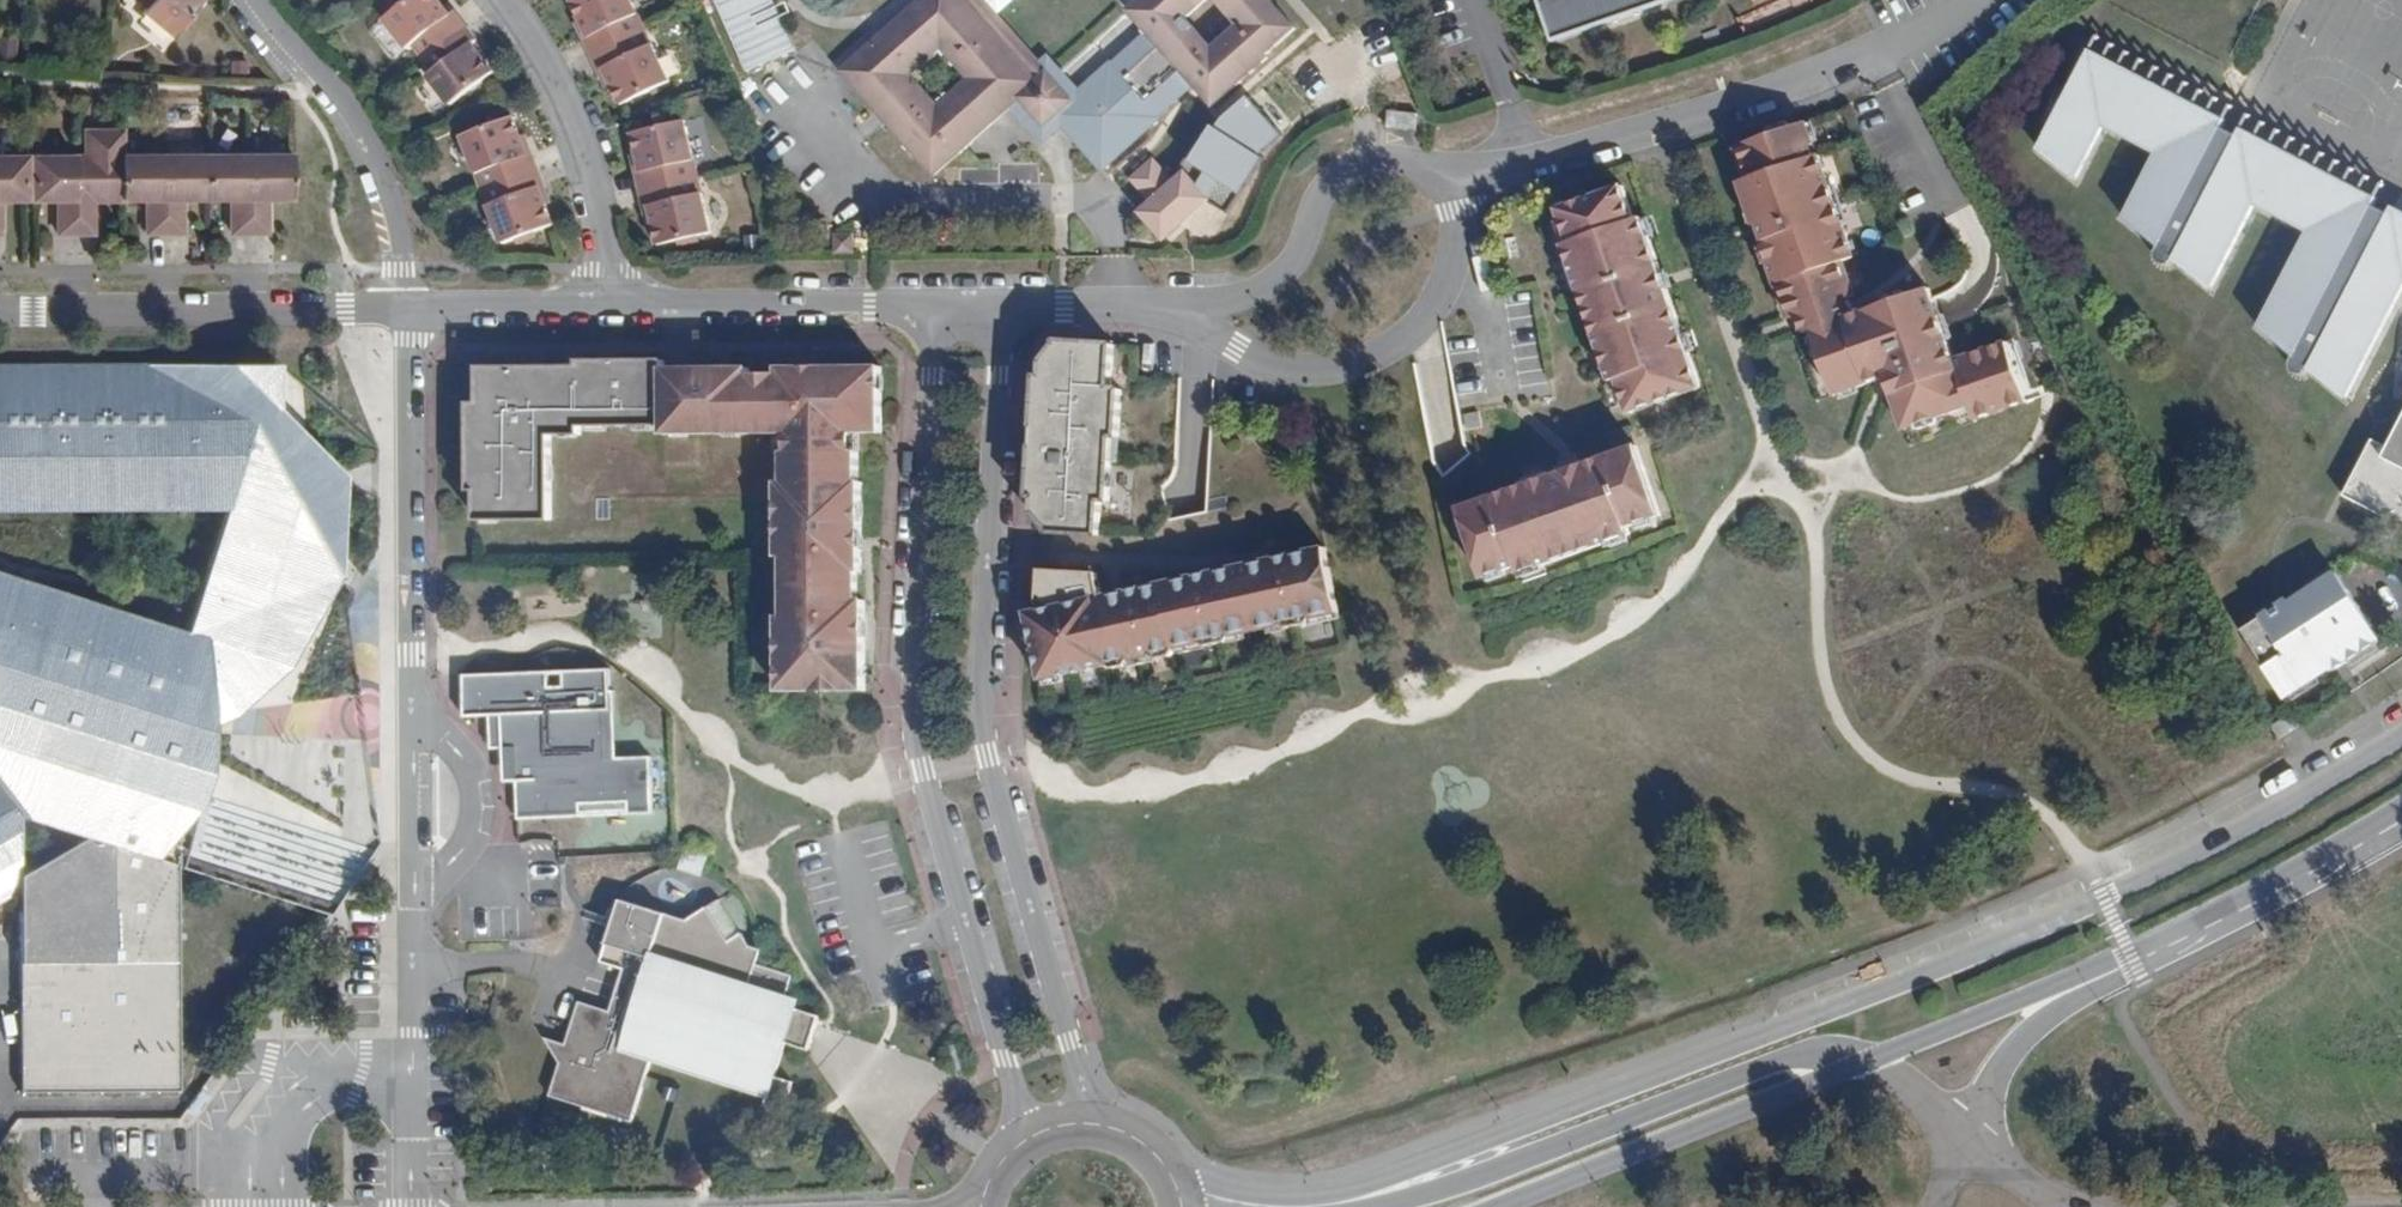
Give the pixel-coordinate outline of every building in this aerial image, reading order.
[(148,5),(143,11),(172,35),(181,24),(194,9),(201,0),(141,0),(148,5)] [(415,43),(426,56),(455,34),(445,19),(452,13),(443,0),(410,0),(388,17),(410,47),(415,43)] [(586,24),(592,36),(603,31),(610,46),(648,28),(634,0),(574,0),(586,24)] [(744,72),(794,50),(772,0),(713,0),(744,72)] [(842,69),(855,85),(879,111),(891,100),(899,109),(887,120),(936,175),(1014,105),(1023,97),(1047,123),(1046,140),(1065,123),(1105,168),(1162,117),(1160,115),(1196,82),(1200,87),(1216,105),(1239,84),(1271,56),(1269,53),(1299,27),(1275,0),(1140,0),(1149,11),(1140,20),(1149,31),(1114,63),(1113,61),(1081,90),(1072,98),(1049,72),(1040,79),(1032,71),(969,0),(919,0),(842,69)] [(1033,70),(1032,71),(1040,79),(1049,72),(1072,98),(1081,90),(1050,55),(1043,61),(989,0),(971,0),(1033,70)] [(1130,9),(1140,20),(1149,11),(1140,0),(1130,9)] [(1654,0),(1642,9),(1629,16),(1614,18),(1600,19),(1586,16),(1572,12),(1558,3),(1555,0),(1543,0),(1557,41),(1674,0),(1654,0)] [(1558,3),(1572,12),(1586,16),(1600,19),(1614,18),(1629,16),(1642,9),(1654,0),(1555,0),(1558,3)] [(198,13),(194,9),(181,24),(186,27),(198,13)] [(452,13),(445,19),(455,34),(468,25),(456,10),(452,13)] [(586,24),(582,26),(595,53),(610,46),(603,31),(592,36),(586,24)] [(468,25),(455,34),(467,48),(474,42),(478,39),(468,25)] [(606,66),(612,79),(624,103),(673,80),(648,28),(610,46),(618,61),(606,66)] [(455,34),(426,56),(436,70),(430,74),(453,103),(496,71),(474,42),(467,48),(455,34)] [(610,46),(595,53),(608,81),(612,79),(606,66),(618,61),(610,46)] [(2394,206),(2390,214),(2374,206),(2378,197),(2242,127),(2238,136),(2223,128),(2227,119),(2090,49),(2038,149),(2076,180),(2103,125),(2157,153),(2124,218),(2159,247),(2157,251),(2156,256),(2157,261),(2160,263),(2167,266),(2172,264),(2176,261),(2211,289),(2255,204),(2309,231),(2259,328),(2294,356),(2293,358),(2292,363),(2293,368),(2296,372),(2302,374),(2307,374),(2312,371),(2347,399),(2401,291),(2401,210),(2394,206)] [(1214,124),(1192,160),(1241,190),(1262,157),(1284,139),(1248,96),(1214,124)] [(1023,97),(1014,105),(1046,140),(1047,123),(1023,97)] [(891,100),(879,111),(887,120),(899,109),(891,100)] [(1420,117),(1420,112),(1391,109),(1391,113),(1390,126),(1418,129),(1420,117)] [(530,153),(525,141),(515,115),(457,136),(479,189),(524,173),(518,158),(530,153)] [(688,119),(636,131),(642,158),(645,171),(657,168),(661,184),(701,175),(688,119)] [(1770,245),(1767,246),(1791,317),(1800,314),(1852,295),(1858,293),(1846,259),(1857,255),(1821,153),(1815,155),(1811,144),(1816,143),(1808,120),(1806,120),(1805,121),(1803,121),(1802,122),(1799,123),(1798,123),(1796,124),(1793,125),(1792,126),(1790,126),(1788,127),(1786,128),(1785,128),(1783,129),(1781,130),(1779,130),(1776,132),(1772,133),(1769,134),(1767,135),(1764,136),(1762,136),(1761,137),(1759,137),(1758,138),(1757,138),(1756,139),(1754,139),(1753,139),(1752,140),(1751,140),(1750,140),(1749,141),(1746,142),(1745,142),(1743,143),(1740,143),(1738,144),(1749,178),(1743,180),(1759,224),(1762,222),(1774,218),(1779,233),(1767,238),(1770,245)] [(87,129),(87,155),(77,155),(78,232),(95,232),(95,202),(91,198),(91,192),(99,191),(99,193),(103,198),(121,198),(124,197),(124,155),(124,129),(87,129)] [(524,173),(540,167),(529,139),(525,141),(530,153),(518,158),(524,173)] [(167,231),(166,154),(124,155),(124,197),(141,197),(145,193),(145,191),(153,191),(153,198),(149,201),(149,231),(167,231)] [(209,197),(208,154),(166,154),(167,231),(185,231),(184,201),(181,197),(181,191),(188,191),(188,193),(192,197),(209,197)] [(251,231),(250,154),(208,154),(209,197),(225,197),(229,192),(229,191),(236,190),(236,197),(233,201),(233,231),(251,231)] [(294,196),(294,154),(250,154),(251,231),(268,231),(268,200),(265,197),(265,190),(272,190),(272,192),(276,196),(294,196)] [(28,155),(0,155),(0,192),(6,192),(6,194),(10,198),(28,198),(28,155)] [(78,232),(77,155),(34,155),(34,198),(52,198),(56,194),(56,192),(63,192),(63,198),(60,202),(60,232),(78,232)] [(642,158),(637,159),(644,188),(661,184),(657,168),(645,171),(642,158)] [(1174,233),(1179,235),(1195,219),(1196,214),(1193,211),(1204,201),(1180,174),(1169,184),(1148,161),(1126,181),(1134,191),(1146,204),(1135,214),(1159,241),(1165,236),(1171,230),(1174,233)] [(546,197),(551,196),(540,167),(524,173),(530,189),(542,185),(546,197)] [(497,244),(556,223),(546,197),(542,185),(530,189),(524,173),(479,189),(497,244)] [(653,204),(656,217),(662,244),(715,231),(701,175),(661,184),(665,201),(653,204)] [(661,184),(644,188),(651,218),(656,217),(653,204),(665,201),(661,184)] [(1625,184),(1561,207),(1573,241),(1566,243),(1615,380),(1621,378),(1632,411),(1704,386),(1644,216),(1637,218),(1625,184)] [(1774,218),(1762,222),(1767,238),(1779,233),(1774,218)] [(838,233),(838,252),(856,251),(856,233),(838,233)] [(1931,286),(1858,311),(1814,327),(1838,393),(1890,375),(1902,371),(1905,380),(1893,384),(1907,426),(1973,403),(1980,419),(2030,400),(2022,377),(2009,340),(1957,358),(1946,325),(1940,311),(1935,295),(1931,286)] [(1852,295),(1800,314),(1806,330),(1814,327),(1858,311),(1852,295)] [(2017,337),(2009,340),(2022,377),(2030,374),(2017,337)] [(1062,341),(1061,344),(1048,361),(1047,377),(1041,376),(1035,496),(1040,496),(1040,512),(1054,529),(1054,532),(1102,535),(1104,500),(1112,501),(1116,436),(1122,436),(1124,389),(1114,388),(1117,344),(1062,341)] [(482,365),(482,401),(472,401),(473,489),(479,489),(479,518),(554,518),(553,433),(583,433),(583,424),(667,424),(667,432),(791,431),(791,449),(787,450),(787,480),(781,481),(782,554),(788,554),(788,615),(782,615),(782,689),(867,689),(867,598),(856,598),(856,570),(864,570),(863,480),(860,480),(860,449),(856,449),(856,431),(884,431),(884,365),(820,366),(820,373),(805,373),(805,366),(782,366),(782,373),(752,373),(752,366),(733,366),(733,374),(718,374),(718,366),(667,367),(667,358),(615,359),(615,366),(601,366),(601,359),(581,359),(581,365),(549,365),(549,372),(534,372),(534,365),(482,365)] [(0,363),(0,512),(233,510),(235,510),(273,386),(292,405),(293,360),(0,363)] [(1902,371),(1890,375),(1893,384),(1905,380),(1902,371)] [(235,510),(233,510),(194,630),(218,637),(226,728),(298,668),(351,578),(357,471),(292,405),(273,386),(235,510)] [(2390,448),(2373,439),(2344,496),(2401,526),(2401,423),(2390,448)] [(1461,507),(1486,576),(1520,564),(1522,572),(1633,533),(1631,525),(1664,513),(1639,444),(1461,507)] [(1031,611),(1045,678),(1112,664),(1117,667),(1131,665),(1134,659),(1157,655),(1162,658),(1176,655),(1179,650),(1179,648),(1205,642),(1210,645),(1231,641),(1234,636),(1286,625),(1291,628),(1312,623),(1315,619),(1343,613),(1329,548),(1165,582),(1130,590),(1127,595),(1113,598),(1108,594),(1106,595),(1101,571),(1043,569),(1041,609),(1031,611)] [(218,637),(194,630),(0,568),(0,775),(30,813),(36,819),(94,837),(173,860),(209,812),(224,775),(226,736),(226,728),(218,637)] [(2242,629),(2287,698),(2332,669),(2334,671),(2380,641),(2336,573),(2290,603),(2288,599),(2242,629)] [(609,667),(458,672),(460,717),(490,716),(491,745),(505,745),(506,777),(516,776),(518,820),(654,816),(652,752),(612,754),(609,667)] [(2273,727),(2280,738),(2302,724),(2294,713),(2273,727)] [(28,894),(28,875),(30,813),(0,775),(0,910),(28,894)] [(173,860),(94,837),(28,875),(28,894),(30,1092),(187,1092),(184,862),(173,860)] [(712,851),(689,844),(682,866),(705,873),(712,851)] [(689,918),(623,897),(603,960),(625,967),(612,1009),(581,999),(572,1028),(583,1031),(578,1046),(546,1036),(562,1061),(551,1094),(634,1120),(655,1054),(770,1091),(766,1104),(785,1110),(795,1080),(777,1074),(788,1041),(811,1048),(822,1014),(799,1007),(800,1002),(787,998),(795,973),(759,962),(764,948),(752,944),(744,932),(731,940),(709,905),(689,918)]
